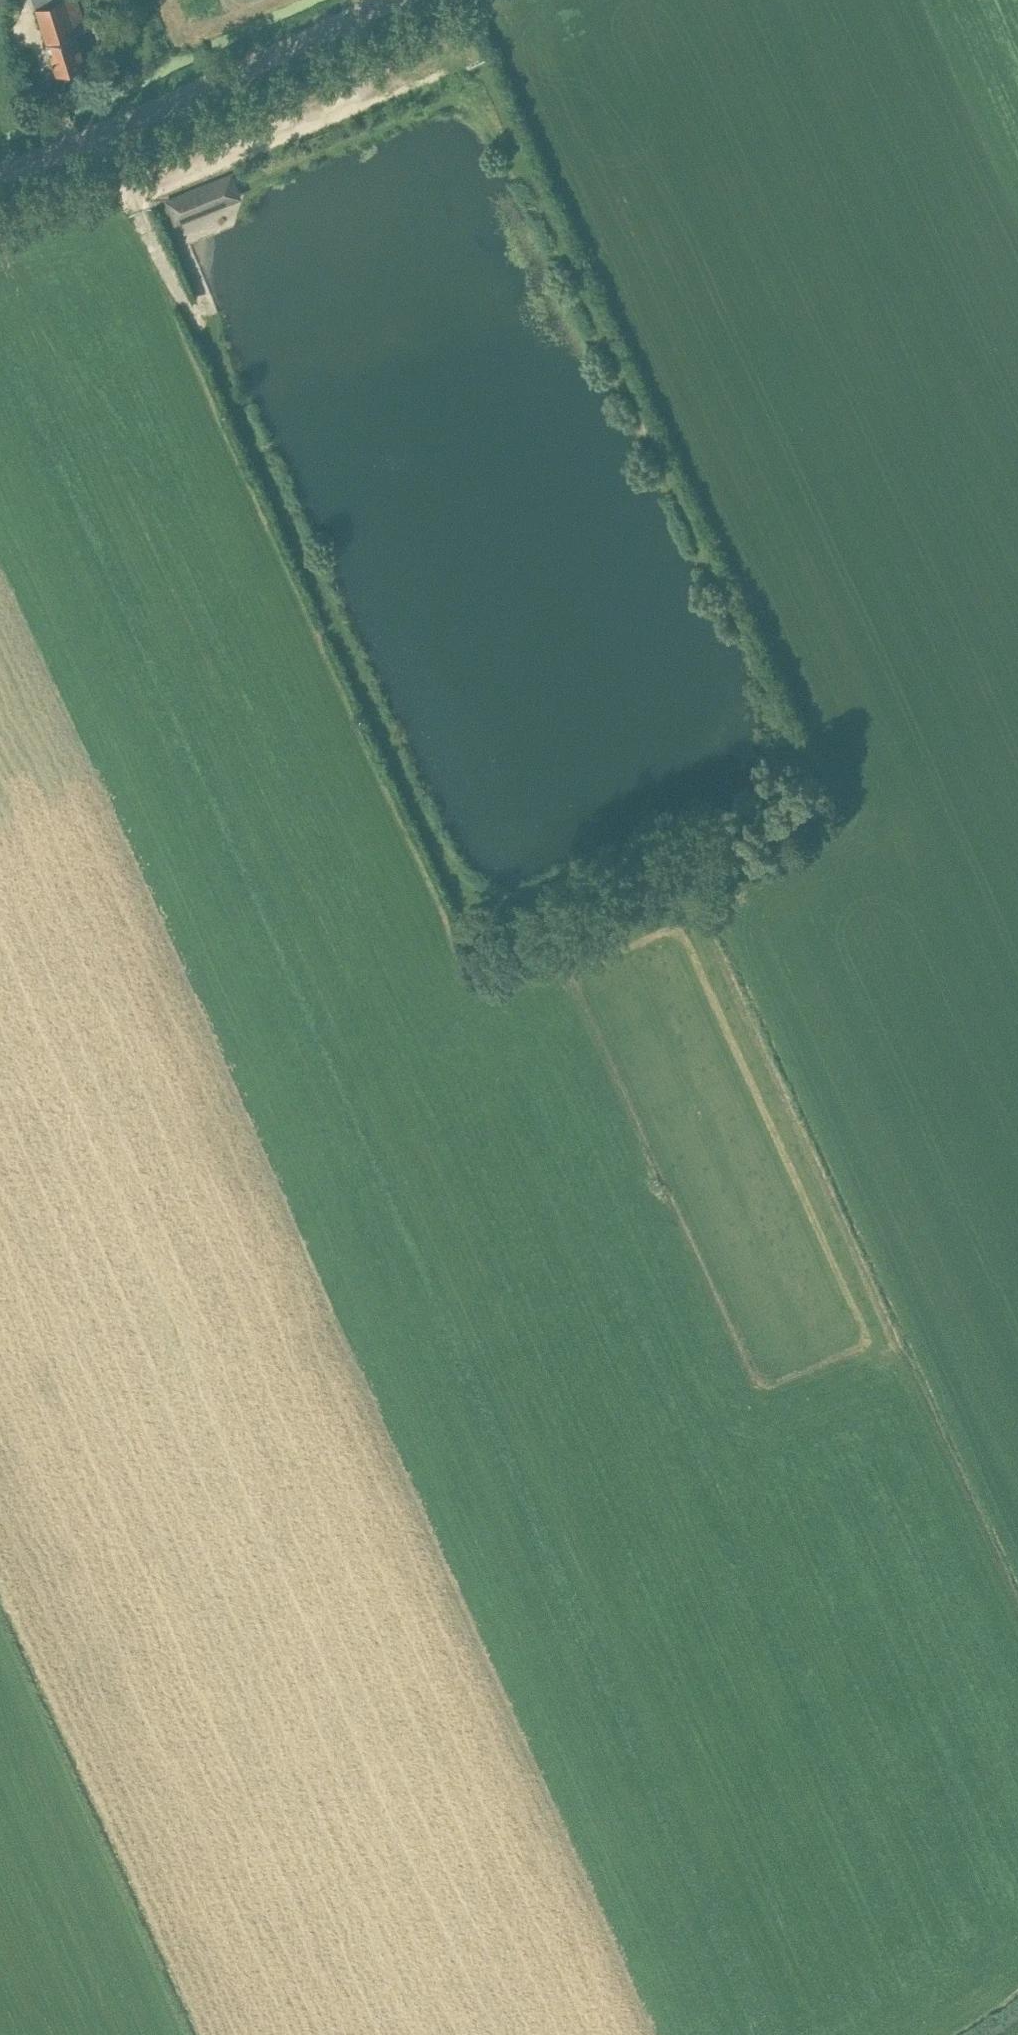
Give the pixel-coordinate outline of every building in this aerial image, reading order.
[(51,54),(57,73),(86,63),(76,33),(86,30),(80,11),(77,0),(59,0),(37,7),(51,54)] [(176,222),(240,196),(232,174),(167,200),(176,222)]
